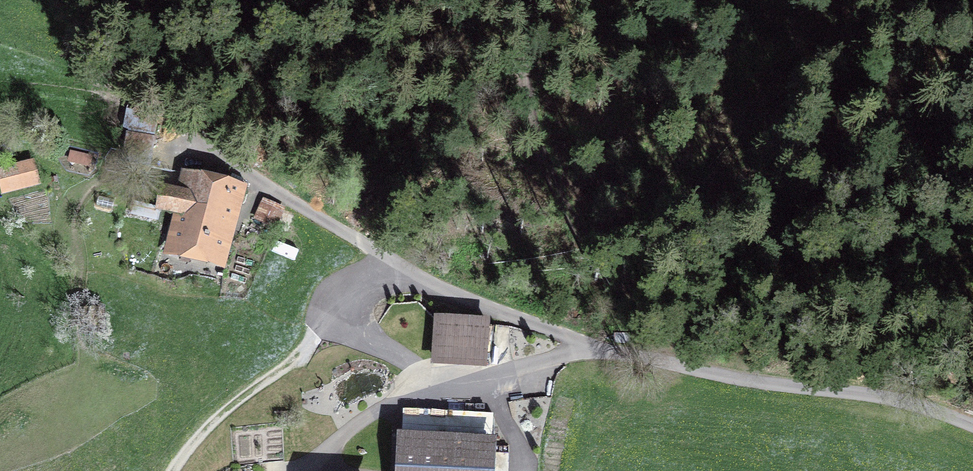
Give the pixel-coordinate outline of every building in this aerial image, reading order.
[(4,192),(37,183),(32,164),(0,173),(0,178),(4,192)] [(165,191),(161,207),(185,212),(175,250),(215,260),(225,223),(228,223),(232,206),(229,205),(232,196),(243,199),(246,188),(183,172),(177,194),(165,191)] [(161,208),(161,207),(134,200),(131,213),(158,220),(161,208)] [(436,320),(434,356),(484,359),(487,324),(436,320)] [(509,446),(495,445),(496,425),(475,424),(474,444),(402,440),(400,470),(508,470),(509,446)]
